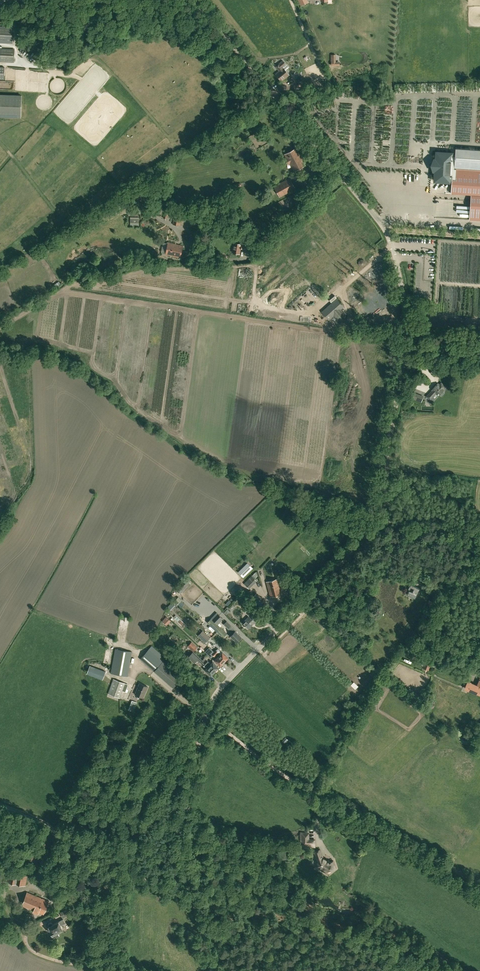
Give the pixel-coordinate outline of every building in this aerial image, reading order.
[(0,26),(0,42),(12,43),(13,27),(0,26)] [(1,48),(0,48),(0,61),(14,62),(14,49),(1,48)] [(283,67),(286,64),(283,60),(279,64),(280,64),(276,67),(279,71),(276,74),(282,81),(289,75),(285,70),(283,67)] [(310,77),(304,77),(304,81),(298,82),(299,87),(311,86),(310,77)] [(20,116),(21,111),(21,95),(0,94),(0,116),(20,116)] [(285,154),(287,158),(285,159),(288,164),(290,163),(294,171),(303,166),(299,158),(301,157),(296,148),(285,154)] [(471,194),(469,219),(479,220),(479,170),(453,168),(453,166),(438,165),(438,170),(436,170),(436,171),(436,174),(438,174),(437,178),(452,179),(451,193),(471,194)] [(274,186),(280,197),(295,188),(290,178),(274,186)] [(179,225),(181,216),(175,215),(173,224),(179,225)] [(246,240),(243,239),(244,237),(240,236),(239,243),(234,243),(232,252),(239,254),(240,248),(244,248),(246,240)] [(168,242),(165,254),(180,257),(183,245),(168,242)] [(322,312),(328,319),(329,319),(333,315),(340,323),(348,316),(341,309),(344,306),(337,299),(337,298),(337,299),(322,312)] [(450,342),(443,340),(441,351),(448,352),(450,342)] [(428,368),(432,369),(431,373),(444,375),(445,370),(436,369),(437,365),(429,364),(428,368)] [(441,383),(439,385),(438,383),(432,389),(432,390),(426,396),(430,400),(436,393),(438,395),(439,394),(441,396),(444,392),(443,391),(444,390),(443,389),(445,386),(441,383)] [(421,402),(423,396),(413,392),(411,398),(421,402)] [(243,577),(253,568),(251,569),(246,564),(238,572),(243,577)] [(244,583),(248,587),(256,580),(252,575),(244,583)] [(190,583),(185,577),(174,588),(180,593),(190,583)] [(277,579),(266,582),(271,596),(281,593),(277,579)] [(408,590),(409,590),(407,594),(415,598),(419,588),(415,586),(414,588),(410,586),(408,590)] [(175,605),(172,602),(171,602),(167,606),(171,610),(175,605)] [(256,610),(252,605),(245,612),(249,616),(243,623),(248,628),(251,625),(251,624),(253,622),(254,624),(260,618),(254,612),(256,610)] [(217,624),(223,618),(217,613),(207,622),(223,638),(227,634),(221,628),(217,624)] [(227,621),(223,624),(231,632),(229,634),(237,642),(237,641),(238,641),(239,640),(239,639),(241,637),(238,634),(239,633),(227,621)] [(198,635),(205,642),(210,637),(203,630),(198,635)] [(197,647),(192,642),(188,646),(193,651),(197,647)] [(182,678),(159,658),(162,655),(152,646),(141,659),(173,687),(182,678)] [(216,650),(214,652),(224,661),(228,657),(218,648),(216,650)] [(116,649),(111,673),(128,676),(132,652),(116,649)] [(193,651),(188,657),(192,662),(196,658),(202,664),(203,664),(207,668),(205,670),(211,675),(213,673),(213,674),(215,672),(204,661),(204,662),(202,660),(193,651)] [(214,652),(212,654),(217,658),(215,660),(220,665),(224,661),(214,652)] [(205,658),(202,660),(204,662),(204,661),(215,672),(217,670),(217,669),(218,667),(213,662),(211,664),(205,658)] [(103,680),(105,674),(106,671),(98,669),(90,665),(87,674),(103,680)] [(477,685),(470,682),(471,682),(468,681),(465,688),(468,689),(467,689),(476,693),(477,693),(479,694),(479,693),(479,678),(477,685)] [(113,679),(108,693),(119,698),(125,683),(113,679)] [(135,694),(143,698),(148,687),(140,683),(135,694)] [(132,700),(129,710),(133,711),(137,702),(132,700)] [(103,789),(103,790),(104,789),(109,785),(106,782),(106,781),(104,779),(103,780),(100,783),(99,784),(98,784),(99,784),(100,786),(103,789)] [(326,872),(331,870),(336,868),(333,861),(330,862),(322,858),(320,850),(315,851),(318,864),(317,868),(326,872)] [(47,873),(49,868),(43,865),(40,870),(47,873)] [(9,872),(7,881),(25,885),(28,875),(18,873),(18,874),(9,872)] [(41,898),(28,892),(22,905),(34,910),(33,912),(38,914),(38,912),(43,914),(49,901),(43,898),(42,899),(41,898)] [(65,909),(60,912),(63,918),(68,915),(65,909)] [(53,934),(63,929),(61,925),(65,923),(63,919),(59,921),(53,924),(52,923),(51,922),(49,923),(48,925),(51,930),(50,930),(53,934)]
